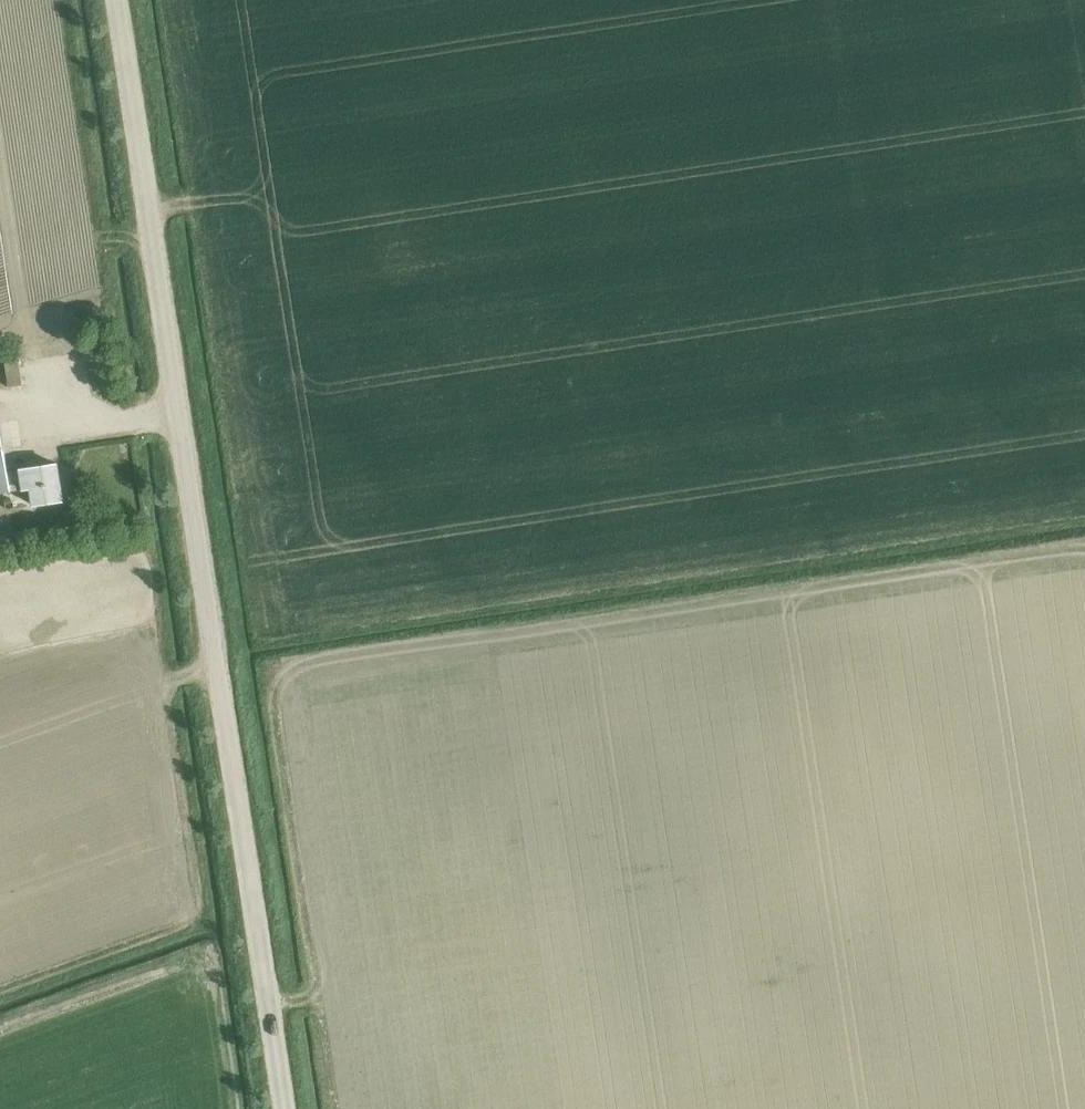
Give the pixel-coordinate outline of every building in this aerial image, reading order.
[(5,362),(8,387),(23,385),(20,360),(5,362)] [(5,474),(0,441),(0,493),(27,489),(30,507),(60,502),(55,466),(5,474)]
